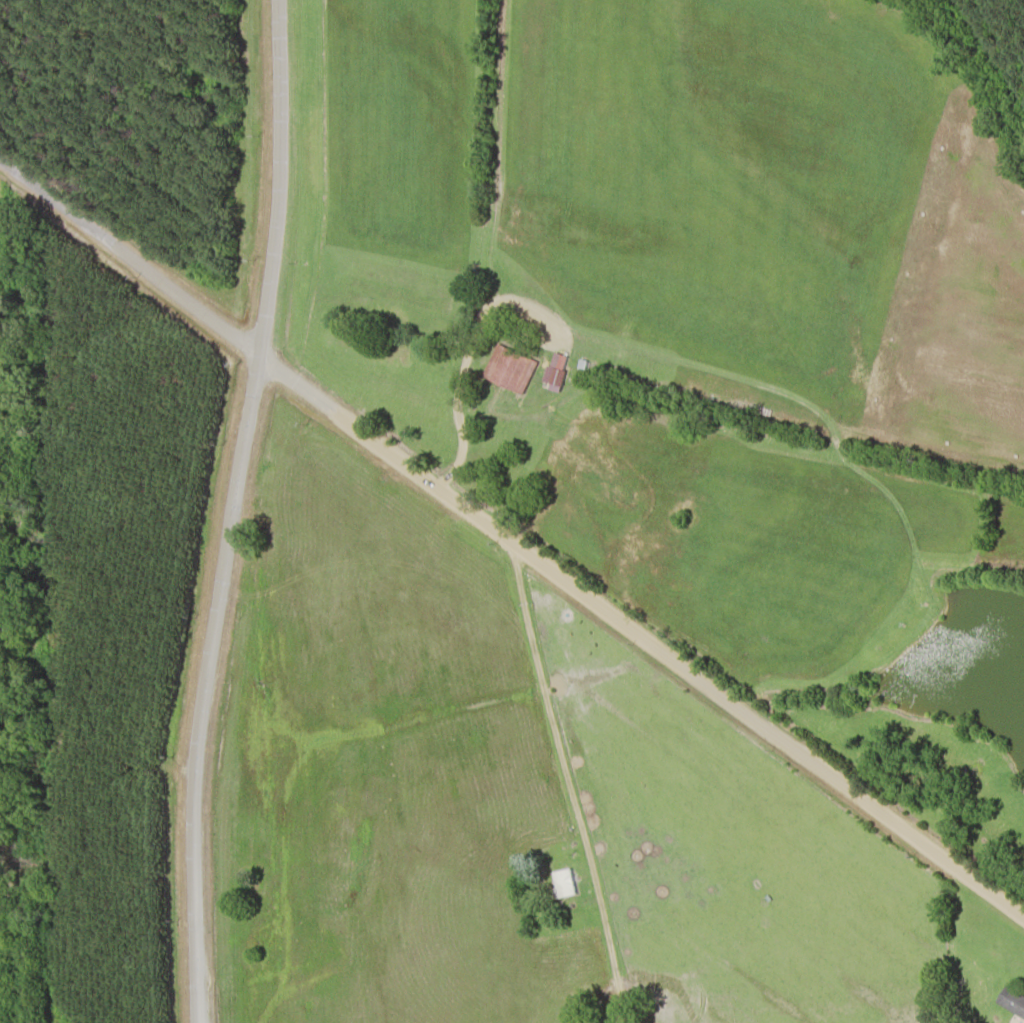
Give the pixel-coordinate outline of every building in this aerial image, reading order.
[(481,377),(522,392),(535,358),(494,343),(481,377)] [(550,384),(562,384),(562,352),(550,352),(550,384)] [(552,885),(547,887),(550,898),(575,893),(568,866),(548,870),(552,885)] [(1001,985),(992,1003),(1023,1017),(1023,995),(1001,985)]
